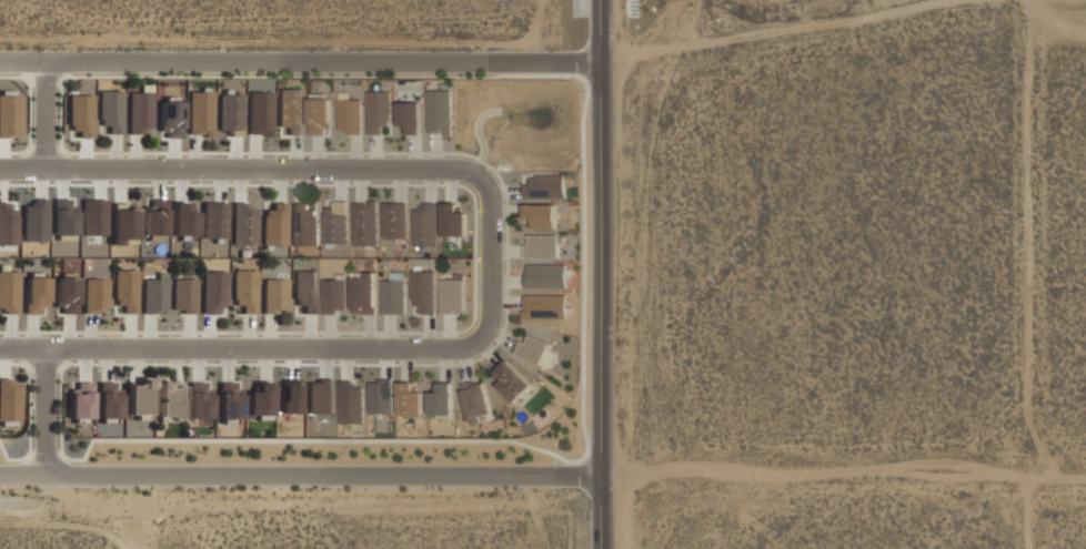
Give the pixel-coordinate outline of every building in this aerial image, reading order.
[(98,92),(99,126),(108,126),(108,134),(122,134),(122,91),(98,92)] [(452,91),(428,91),(429,134),(453,134),(452,91)] [(270,92),(247,93),(248,136),(272,135),(270,92)] [(391,92),(368,92),(368,135),(382,134),(382,127),(392,127),(391,92)] [(128,134),(142,134),(142,129),(152,128),(152,93),(128,93),(128,134)] [(187,135),(211,136),(212,93),(188,93),(187,135)] [(241,95),(217,95),(217,130),(242,130),(241,95)] [(13,135),(12,114),(19,113),(19,96),(0,96),(0,135),(13,135)] [(68,129),(78,129),(78,138),(92,138),(93,96),(68,96),(68,129)] [(309,135),(330,135),(331,99),(310,99),(309,135)] [(362,100),(338,100),(339,133),(362,133),(362,100)] [(158,136),(181,136),(181,102),(159,102),(158,136)] [(422,102),(398,102),(398,125),(407,125),(407,135),(422,134),(422,102)] [(564,175),(531,176),(532,197),(540,196),(540,192),(565,191),(564,175)] [(167,236),(167,199),(146,199),(146,235),(167,236)] [(47,241),(47,200),(33,200),(33,206),(22,207),(23,242),(47,241)] [(83,215),(102,215),(102,200),(83,200),(83,215)] [(323,244),(346,243),(345,202),(333,202),(333,208),(323,208),(323,244)] [(353,246),(376,246),(375,202),(352,203),(353,246)] [(16,245),(17,210),(7,210),(7,203),(0,203),(0,245),(16,245)] [(174,236),(197,236),(197,213),(187,213),(187,203),(173,203),(174,236)] [(227,239),(227,203),(203,203),(203,238),(227,239)] [(233,203),(234,245),(257,245),(256,209),(248,210),(248,203),(233,203)] [(286,203),(272,203),(272,210),(263,210),(263,246),(287,245),(286,203)] [(381,238),(405,238),(406,203),(382,203),(381,238)] [(442,236),(466,235),(465,213),(456,213),(456,203),(441,203),(442,236)] [(556,204),(525,205),(526,228),(557,228),(556,204)] [(412,207),(413,244),(436,243),(435,206),(412,207)] [(55,235),(74,235),(74,210),(54,210),(55,235)] [(112,210),(112,242),(138,242),(138,210),(112,210)] [(316,246),(316,210),(293,210),(292,246),(316,246)] [(565,236),(527,235),(526,257),(558,258),(558,250),(564,250),(565,236)] [(565,265),(525,265),(525,288),(564,289),(565,265)] [(123,314),(137,314),(136,270),(113,271),(113,306),(122,306),(123,314)] [(0,272),(0,312),(18,312),(17,271),(0,272)] [(256,271),(232,271),(232,306),(241,307),(241,314),(255,314),(256,271)] [(316,272),(293,271),(293,306),(302,306),(302,314),(316,314),(316,272)] [(422,314),(436,314),(435,271),(412,272),(413,306),(421,306),(422,314)] [(201,272),(202,314),(225,314),(225,272),(201,272)] [(142,280),(142,313),(166,313),(166,273),(156,273),(156,280),(142,280)] [(376,273),(352,273),(352,313),(376,313),(376,273)] [(45,278),(24,278),(24,314),(45,314),(45,278)] [(76,278),(55,278),(55,314),(77,314),(76,278)] [(83,280),(83,312),(106,312),(106,279),(83,280)] [(172,312),(196,312),(196,280),(173,279),(172,312)] [(286,312),(286,279),(262,279),(262,312),(286,312)] [(323,313),(346,312),(346,279),(322,280),(323,313)] [(381,281),(382,314),(406,314),(405,280),(381,281)] [(464,314),(465,280),(442,280),(442,314),(464,314)] [(515,354),(542,365),(551,344),(524,333),(515,354)] [(531,386),(507,361),(491,376),(516,401),(531,386)] [(20,422),(21,386),(12,385),(12,379),(0,379),(0,421),(20,422)] [(128,414),(151,415),(151,380),(142,379),(142,385),(129,385),(128,414)] [(308,381),(308,414),(332,414),(332,381),(308,381)] [(339,381),(338,414),(361,414),(362,387),(353,387),(353,382),(339,381)] [(460,384),(467,419),(491,414),(484,383),(473,385),(472,381),(460,384)] [(72,419),(92,419),(92,382),(71,383),(72,419)] [(114,383),(99,383),(99,419),(121,418),(121,390),(114,390),(114,383)] [(159,421),(182,421),(183,383),(160,383),(159,421)] [(235,383),(219,383),(221,419),(242,418),(241,390),(235,390),(235,383)] [(398,383),(397,415),(421,415),(421,392),(412,392),(412,383),(398,383)] [(451,383),(436,383),(437,392),(427,392),(428,417),(452,416),(451,383)] [(213,386),(190,385),(189,419),(212,419),(213,386)] [(271,414),(272,391),(250,391),(249,414),(271,414)]
